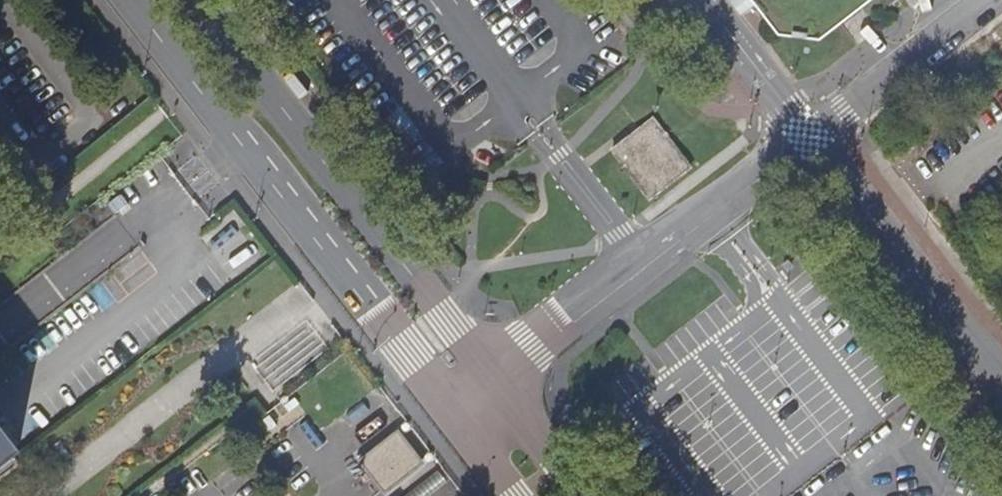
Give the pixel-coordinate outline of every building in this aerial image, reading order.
[(742,14),(755,4),(752,0),(731,0),(742,14)] [(689,165),(653,119),(614,149),(649,196),(689,165)] [(13,453),(0,437),(0,463),(13,453)] [(401,440),(367,466),(381,484),(415,457),(401,440)]
